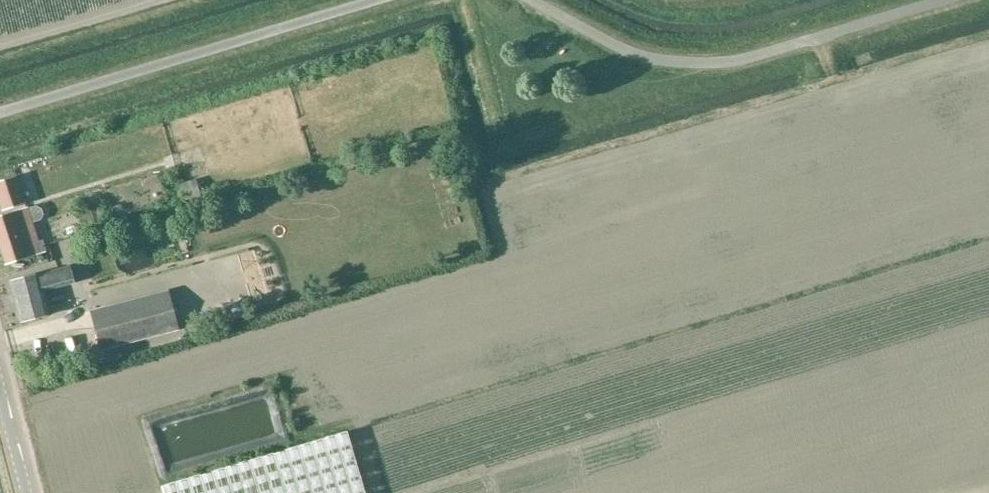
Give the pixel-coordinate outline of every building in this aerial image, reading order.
[(26,203),(17,176),(0,181),(0,201),(3,210),(26,203)] [(3,253),(6,264),(46,252),(42,240),(39,241),(33,222),(41,220),(43,214),(42,209),(37,206),(28,209),(28,207),(0,216),(0,244),(0,245),(0,253),(3,253)] [(44,290),(75,282),(71,265),(11,281),(22,321),(50,313),(44,290)] [(179,329),(176,317),(186,314),(182,300),(172,302),(169,290),(91,311),(102,349),(179,329)] [(165,492),(366,492),(348,432),(163,486),(165,492)]
